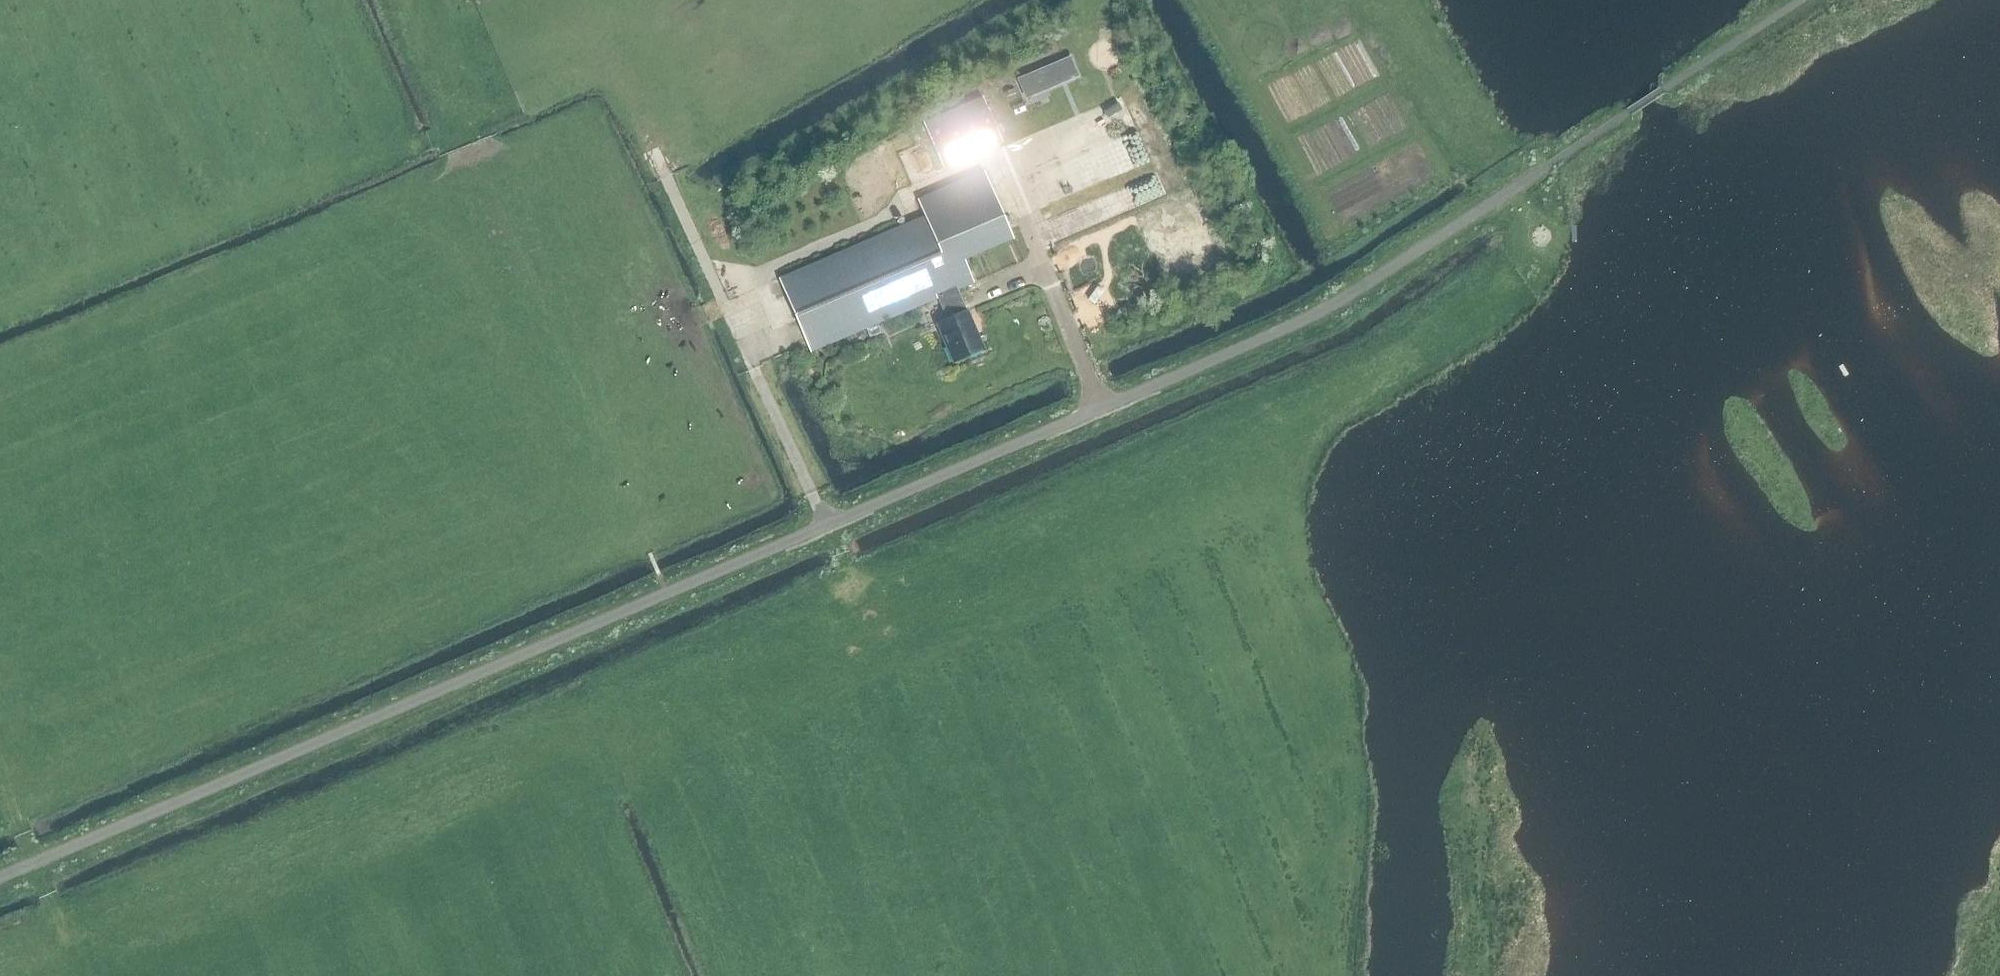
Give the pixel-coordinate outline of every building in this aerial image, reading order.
[(1091,54),(1091,56),(1092,58),(1092,60),(1093,62),(1094,63),(1096,65),(1097,66),(1099,67),(1101,68),(1103,68),(1105,68),(1107,68),(1109,67),(1111,66),(1113,65),(1114,64),(1115,62),(1116,60),(1117,58),(1117,56),(1117,54),(1117,52),(1117,50),(1116,49),(1115,47),(1114,47),(1113,45),(1111,44),(1110,43),(1108,42),(1106,42),(1104,42),(1102,42),(1100,43),(1098,44),(1096,45),(1095,46),(1093,48),(1092,50),(1092,52),(1091,54)] [(923,123),(943,170),(1003,144),(982,97),(923,123)] [(776,278),(808,353),(934,300),(942,320),(933,323),(951,365),(981,352),(955,291),(972,284),(962,262),(1010,242),(980,170),(913,199),(920,216),(903,224),(903,225),(776,278)]
